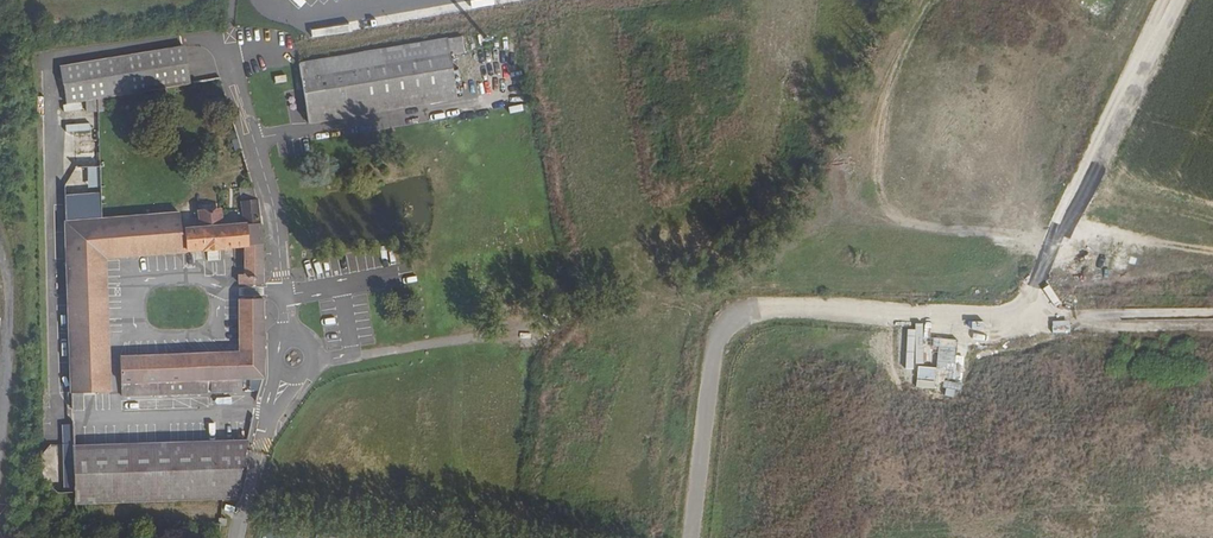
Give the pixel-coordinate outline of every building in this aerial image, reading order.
[(622,29),(636,26),(634,12),(619,14),(622,29)] [(450,54),(464,52),(462,37),(447,39),(450,54)] [(308,123),(457,98),(450,54),(447,39),(299,64),(308,123)] [(184,46),(142,53),(148,89),(190,83),(184,46)] [(100,61),(102,97),(109,96),(128,93),(148,89),(142,53),(100,61)] [(100,61),(60,67),(66,103),(80,101),(86,100),(97,98),(102,97),(100,61)] [(274,75),(275,82),(287,81),(286,74),(274,75)] [(102,97),(97,98),(98,111),(111,111),(109,96),(102,97)] [(97,98),(86,100),(87,112),(98,111),(97,98)] [(80,121),(80,129),(96,129),(97,122),(80,121)] [(179,214),(65,222),(71,393),(109,392),(105,258),(187,251),(203,249),(203,250),(223,249),(223,248),(245,246),(245,275),(239,275),(239,284),(263,284),(262,245),(257,200),(252,184),(240,188),(244,224),(221,227),(220,212),(199,213),(201,228),(181,230),(179,214)] [(263,299),(239,299),(240,353),(120,357),(121,396),(208,393),(207,380),(210,380),(211,393),(242,391),(242,379),(263,378),(263,299)] [(937,342),(935,376),(964,377),(965,363),(957,362),(958,343),(937,342)] [(917,365),(916,387),(935,388),(935,366),(917,365)] [(945,379),(943,395),(957,397),(960,381),(945,379)] [(248,441),(215,442),(215,448),(217,499),(235,499),(248,441)] [(73,447),(73,453),(215,448),(215,442),(73,447)] [(215,448),(73,453),(75,503),(217,499),(215,448)]
